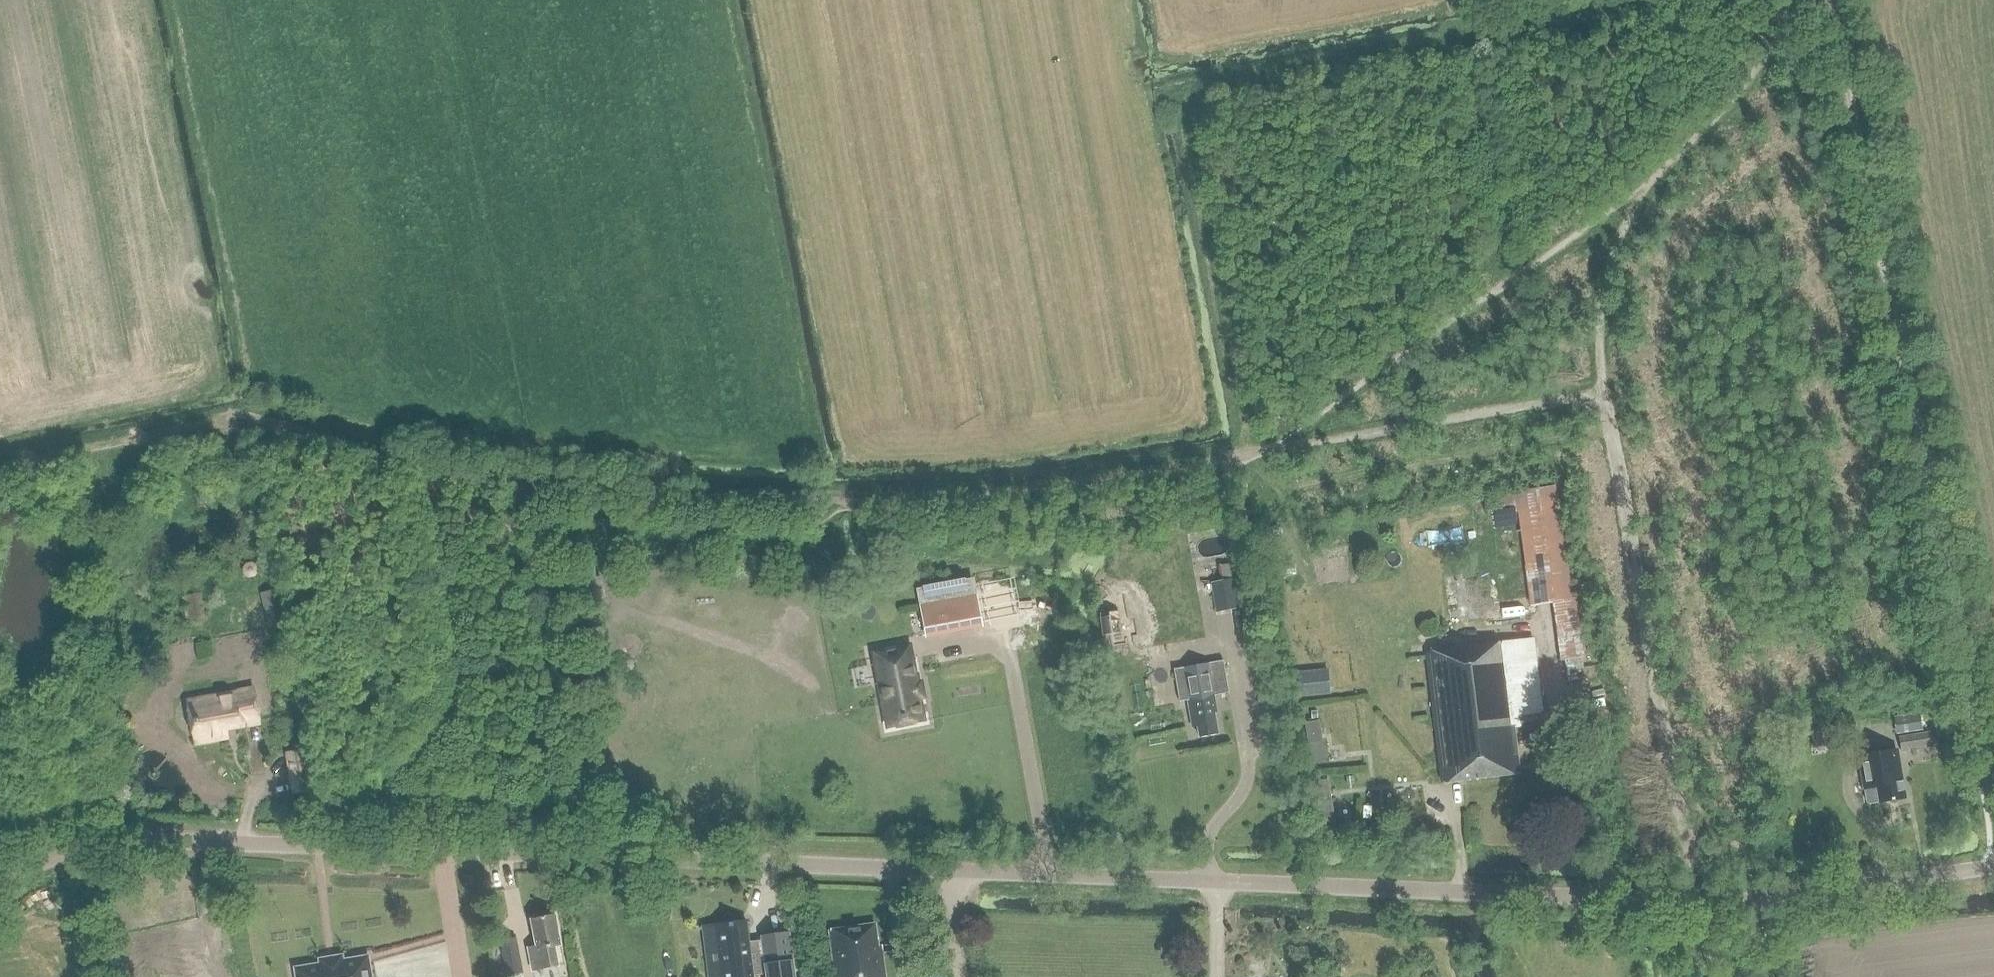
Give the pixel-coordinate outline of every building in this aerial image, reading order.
[(1556,488),(1515,494),(1530,606),(1553,603),(1560,660),(1564,660),(1565,671),(1583,668),(1574,599),(1571,599),(1556,488)] [(1277,526),(1268,528),(1270,538),(1279,536),(1277,526)] [(257,564),(251,562),(244,563),(241,569),(242,575),(248,579),(254,577),(258,571),(257,564)] [(1234,578),(1211,582),(1217,612),(1240,608),(1234,578)] [(288,624),(279,589),(260,593),(268,629),(288,624)] [(206,621),(201,592),(185,595),(191,624),(206,621)] [(976,596),(920,606),(926,635),(982,624),(976,596)] [(1520,773),(1519,759),(1514,727),(1522,726),(1522,727),(1546,724),(1545,712),(1542,712),(1532,637),(1426,651),(1440,759),(1443,782),(1520,773)] [(888,728),(923,721),(911,658),(907,659),(905,647),(888,651),(890,660),(876,663),(881,687),(879,687),(882,701),(883,701),(888,728)] [(1184,679),(1174,681),(1178,701),(1186,700),(1191,727),(1196,726),(1198,736),(1217,733),(1213,712),(1215,712),(1212,695),(1228,692),(1222,660),(1182,667),(1184,679)] [(1312,671),(1296,672),(1298,697),(1314,696),(1312,671)] [(254,691),(192,701),(199,740),(228,735),(226,726),(260,721),(254,691)] [(1919,713),(1893,717),(1896,734),(1922,730),(1919,713)] [(1319,719),(1306,722),(1315,764),(1329,761),(1319,719)] [(1928,732),(1899,737),(1901,750),(1930,746),(1928,732)] [(312,789),(307,758),(306,749),(286,753),(292,792),(312,789)] [(1897,750),(1858,757),(1866,802),(1869,804),(1879,802),(1879,803),(1905,799),(1897,750)] [(1332,778),(1317,779),(1320,822),(1335,821),(1332,778)] [(556,916),(531,920),(536,946),(528,948),(532,971),(558,966),(554,946),(561,945),(556,916)] [(759,940),(749,942),(746,921),(703,927),(705,945),(717,944),(721,976),(753,976),(753,975),(761,974),(762,976),(783,976),(777,936),(758,938),(759,940)] [(836,976),(886,976),(882,946),(878,946),(875,925),(830,931),(836,976)] [(517,938),(500,941),(507,976),(524,973),(517,938)] [(296,969),(298,976),(370,976),(367,958),(342,962),(341,957),(321,960),(322,965),(296,969)]
